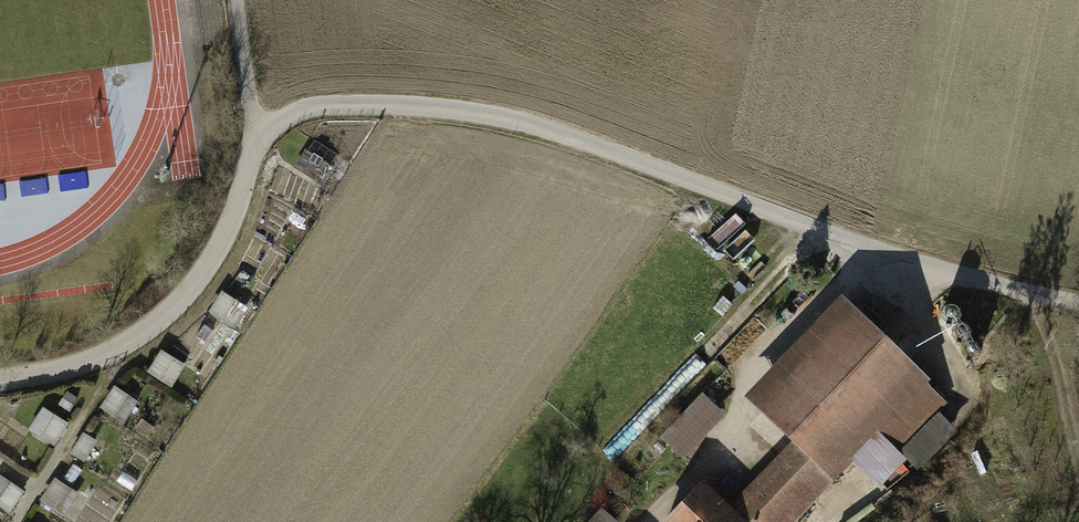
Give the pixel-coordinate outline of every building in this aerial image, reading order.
[(696,481),(661,521),(794,521),(825,486),(845,504),(939,396),(829,301),(735,409),(779,448),(727,508),(696,481)] [(152,377),(175,390),(188,368),(164,355),(152,377)] [(119,390),(104,410),(127,427),(142,406),(119,390)] [(704,398),(663,444),(687,466),(729,420),(704,398)] [(44,409),(30,432),(59,449),(72,427),(44,409)] [(29,491),(0,479),(0,509),(18,516),(29,491)] [(46,503),(68,518),(81,498),(59,483),(46,503)] [(605,513),(597,521),(614,521),(605,513)]
